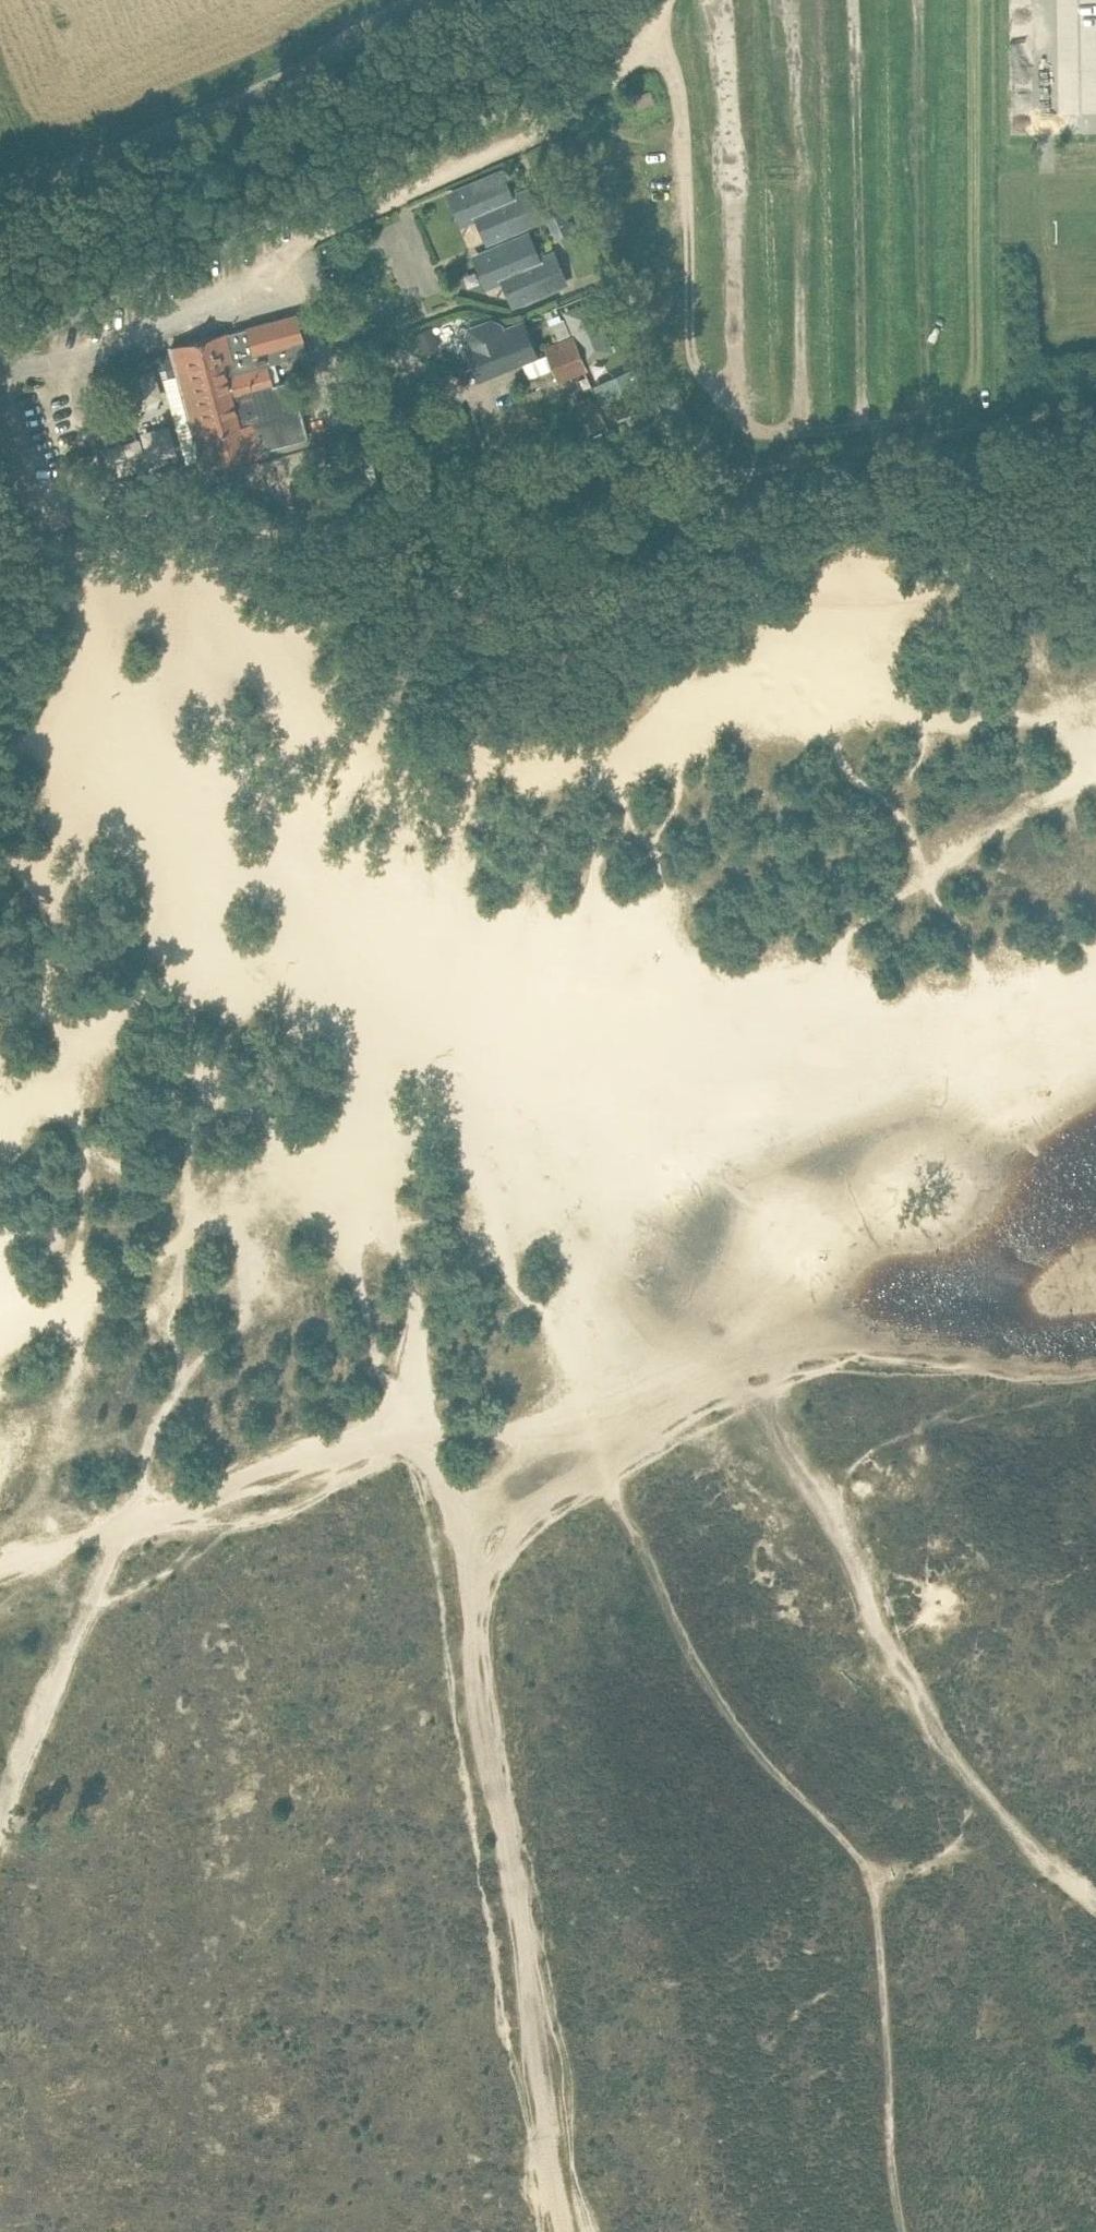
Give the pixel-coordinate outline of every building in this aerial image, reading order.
[(639,106),(658,102),(655,89),(636,94),(639,106)] [(507,170),(445,195),(460,230),(475,224),(473,219),(521,201),(518,195),(507,170)] [(521,201),(473,219),(475,224),(487,250),(533,230),(544,225),(527,190),(518,195),(521,201)] [(548,262),(533,230),(472,258),(486,292),(501,287),(500,282),(548,262)] [(558,258),(500,282),(511,312),(572,285),(558,258)] [(197,340),(171,347),(185,399),(176,402),(179,412),(188,410),(201,458),(203,468),(224,462),(263,452),(262,448),(266,447),(289,441),(307,436),(297,397),(291,379),(273,384),(267,363),(295,355),(307,351),(296,312),(283,316),(248,326),(227,332),(202,338),(201,336),(197,337),(197,340)] [(465,342),(463,343),(479,381),(538,354),(522,321),(506,329),(503,322),(492,317),(467,327),(463,338),(465,342)] [(563,317),(551,323),(560,342),(546,348),(559,382),(588,370),(581,354),(595,348),(588,332),(572,339),(563,317)] [(167,352),(156,355),(159,369),(171,366),(167,352)] [(633,366),(595,385),(612,418),(651,402),(633,366)] [(587,376),(580,379),(584,388),(591,385),(587,376)] [(170,424),(105,444),(112,469),(178,449),(170,424)]
